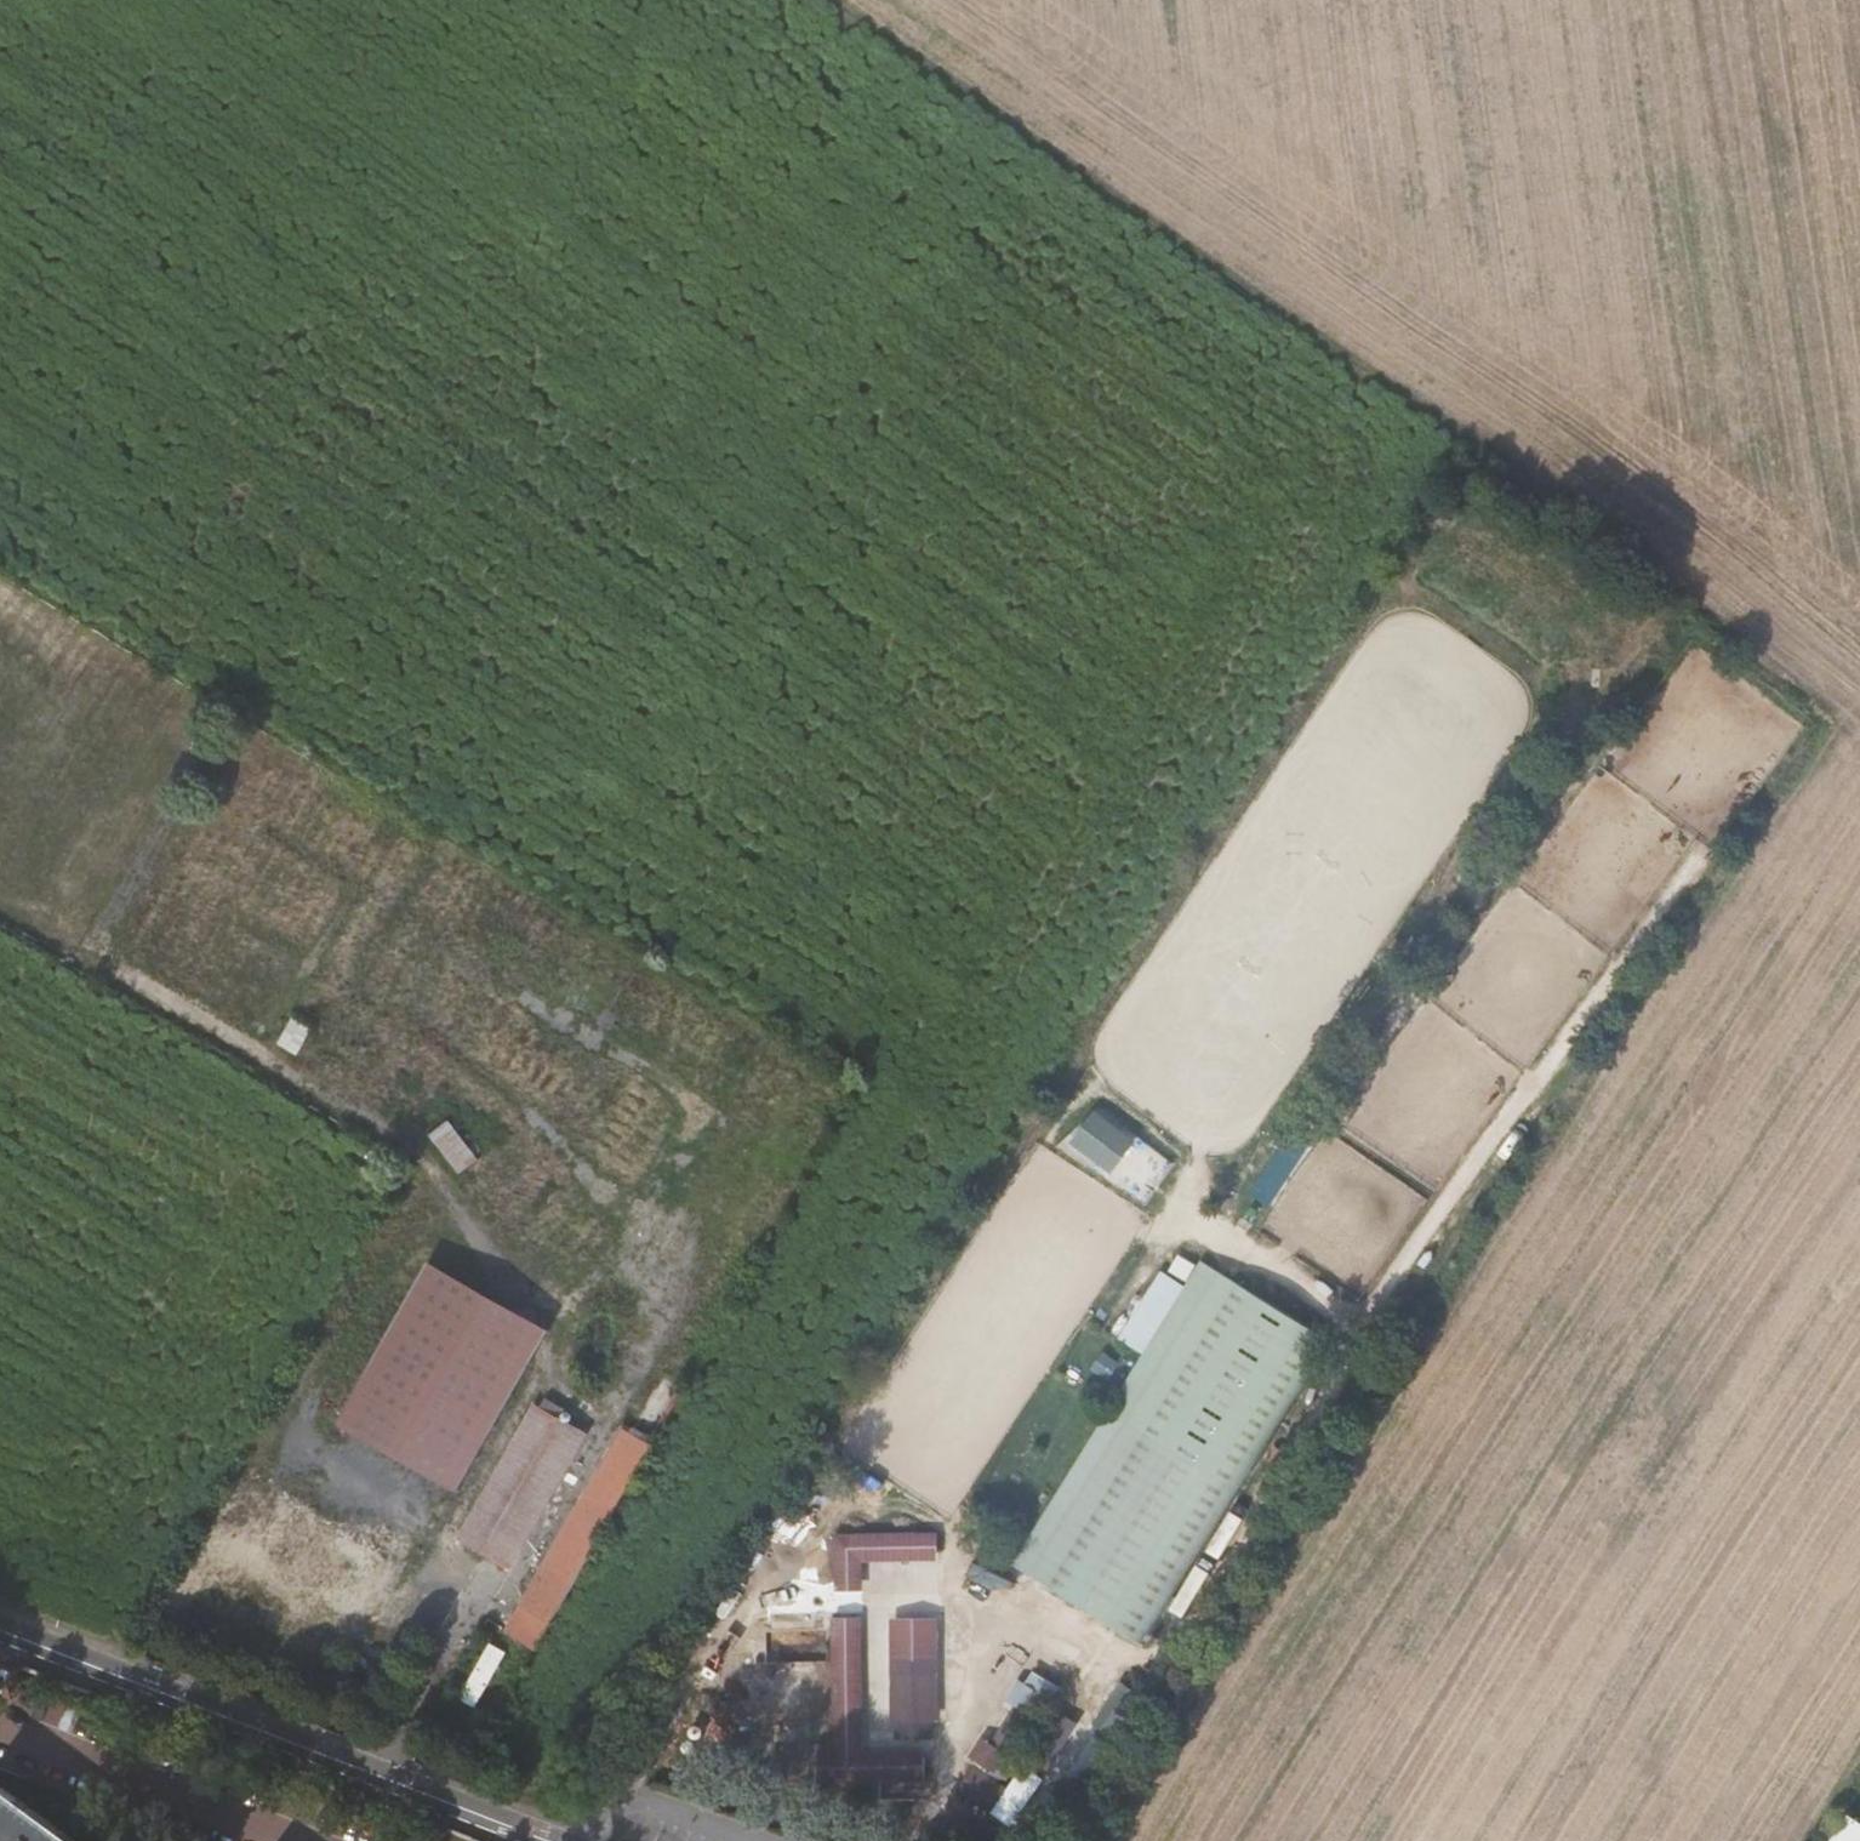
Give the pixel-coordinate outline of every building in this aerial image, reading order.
[(1111,1171),(1139,1140),(1100,1105),(1072,1136),(1111,1171)] [(1028,1522),(1152,1602),(1322,1335),(1199,1254),(1028,1522)] [(461,1502),(547,1350),(426,1285),(341,1434),(461,1502)] [(546,1626),(563,1634),(627,1519),(611,1510),(546,1626)] [(927,1542),(927,1522),(829,1526),(832,1579),(852,1579),(852,1545),(927,1542)] [(831,1771),(920,1768),(920,1748),(854,1749),(852,1607),(830,1607),(831,1771)] [(891,1609),(892,1713),(929,1712),(930,1610),(891,1609)] [(1063,1686),(1076,1666),(1037,1641),(1021,1660),(1063,1686)] [(1030,1702),(1041,1686),(1021,1674),(1011,1691),(1017,1694),(992,1733),(985,1730),(972,1749),(992,1763),(1004,1745),(1011,1749),(1039,1708),(1030,1702)] [(1122,1680),(1096,1721),(1121,1737),(1147,1695),(1122,1680)] [(1058,1728),(1071,1712),(1055,1701),(1044,1717),(1058,1728)] [(1086,1779),(1111,1744),(1097,1734),(1072,1769),(1086,1779)] [(1004,1796),(1052,1826),(1071,1796),(1024,1765),(1004,1796)] [(1,1786),(0,1787),(0,1840),(75,1840),(1,1786)] [(1855,1797),(1826,1840),(1859,1840),(1859,1801),(1855,1797)]
